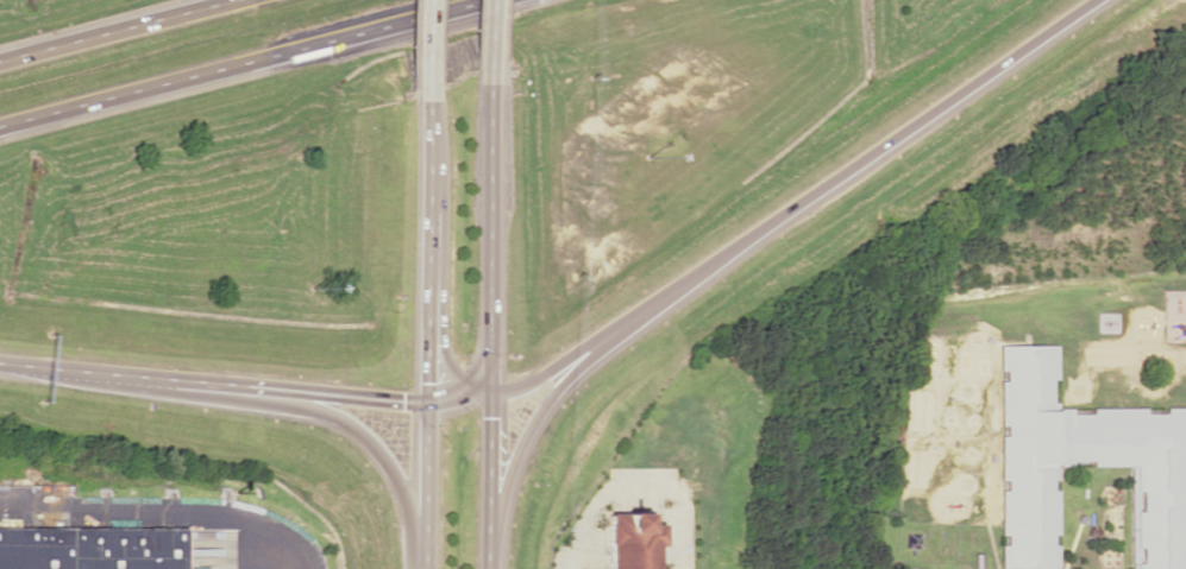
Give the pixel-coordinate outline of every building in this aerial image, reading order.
[(1053,407),(1053,344),(997,344),(999,568),(1022,567),(1022,568),(1055,568),(1054,467),(1134,466),(1135,568),(1185,568),(1185,407),(1053,407)] [(657,513),(659,568),(605,568),(605,512),(657,513)] [(177,526),(0,526),(0,568),(178,568),(177,526)]
